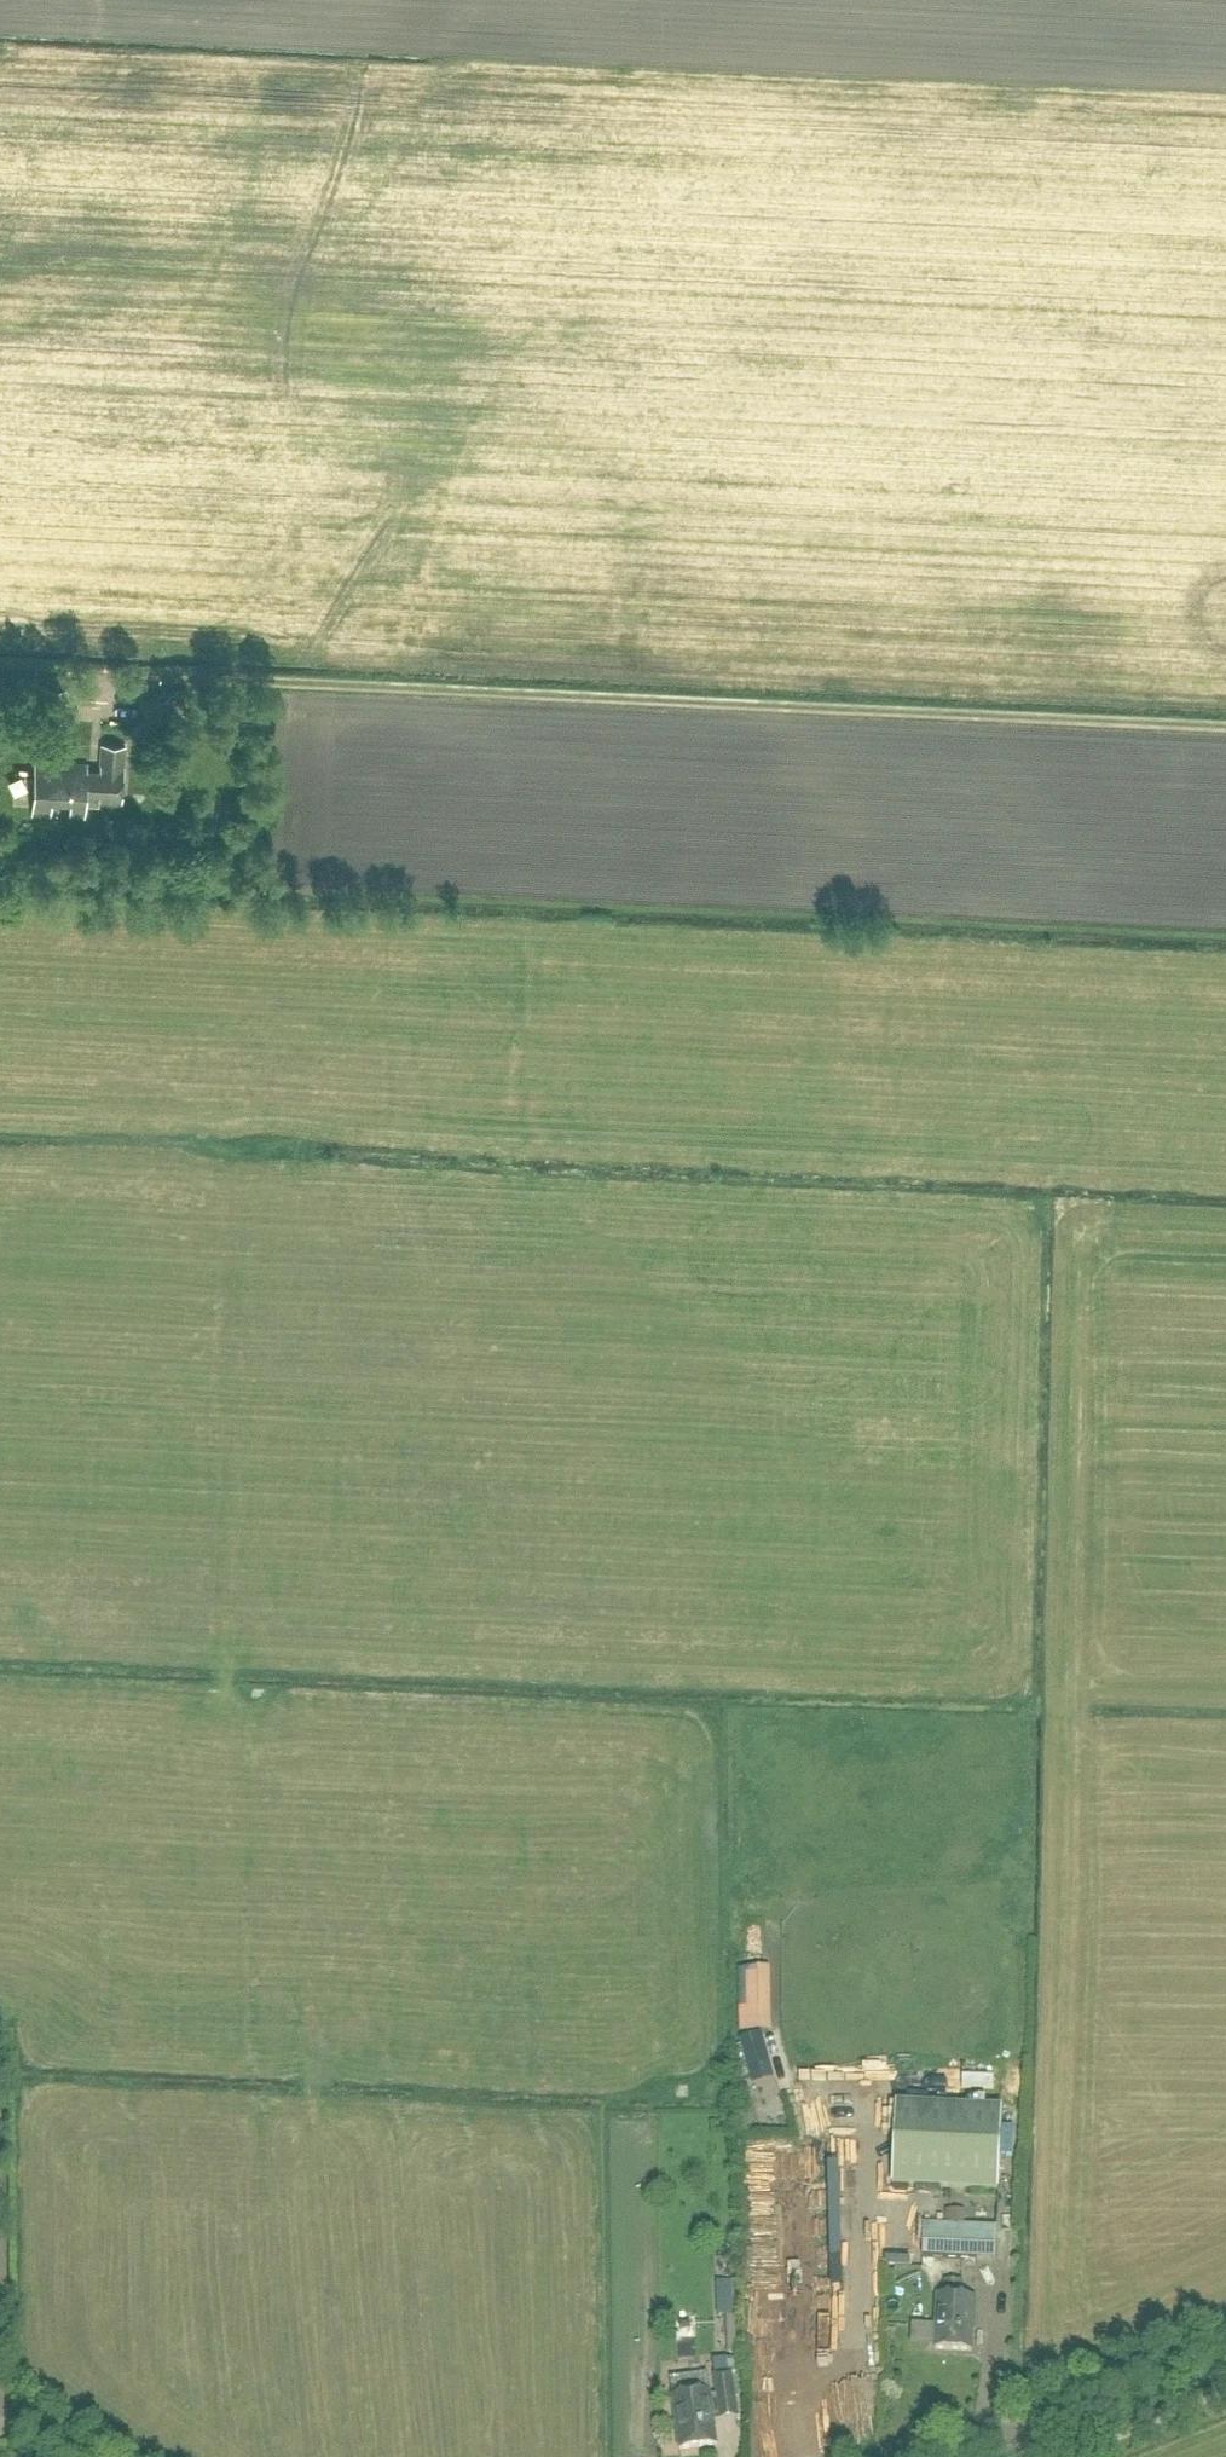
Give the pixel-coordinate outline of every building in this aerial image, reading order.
[(49,808),(49,798),(69,799),(68,809),(84,810),(84,800),(121,802),(123,765),(122,765),(123,745),(101,743),(99,770),(86,769),(86,763),(36,760),(34,807),(49,808)] [(747,1970),(738,1970),(739,2033),(770,2033),(769,1953),(747,1954),(747,1970)] [(762,2034),(739,2041),(752,2085),(774,2079),(762,2034)] [(1002,2111),(998,2110),(1001,2081),(956,2078),(954,2108),(906,2106),(896,2105),(892,2190),(902,2190),(998,2195),(1002,2111)] [(998,2259),(1000,2226),(927,2222),(926,2255),(998,2259)] [(975,2301),(962,2300),(963,2283),(944,2283),(943,2299),(937,2299),(934,2352),(971,2354),(973,2324),(974,2324),(975,2301)] [(713,2418),(737,2414),(732,2376),(715,2378),(717,2394),(672,2400),(679,2452),(717,2447),(713,2418)]
